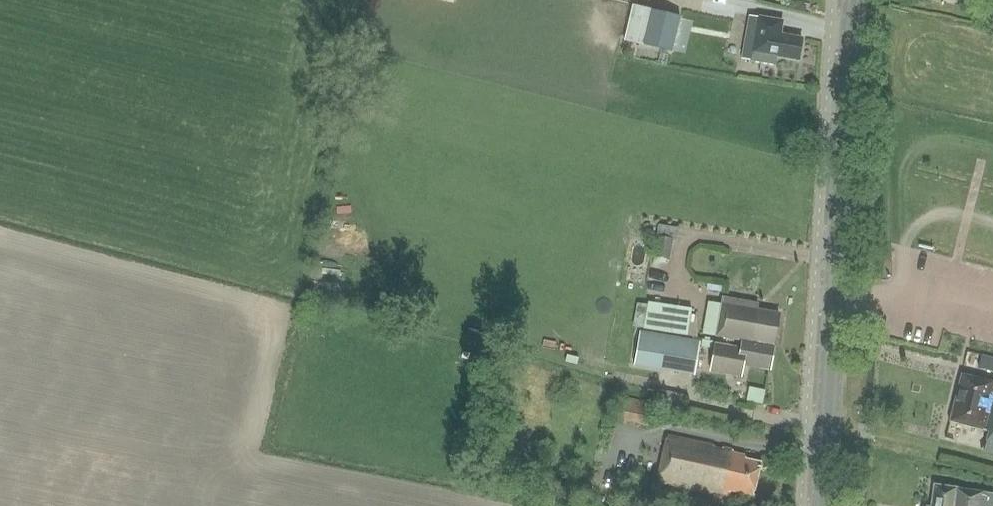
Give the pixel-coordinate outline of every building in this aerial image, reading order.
[(651,10),(632,6),(624,41),(643,45),(651,10)] [(651,10),(643,45),(672,52),(680,17),(651,10)] [(751,62),(776,66),(777,57),(798,61),(802,38),(781,34),(783,21),(750,16),(742,59),(751,60),(751,62)] [(668,259),(672,239),(657,236),(654,257),(668,259)] [(723,298),(716,337),(742,341),(774,347),(780,315),(757,311),(758,305),(723,298)] [(648,303),(644,330),(666,333),(687,336),(691,310),(648,303)] [(697,374),(702,342),(640,332),(635,364),(697,374)] [(711,372),(741,378),(743,366),(770,371),(774,347),(742,341),(740,348),(716,344),(711,372)] [(961,374),(949,422),(989,432),(984,451),(992,453),(992,382),(961,374)] [(649,427),(654,404),(622,397),(617,420),(649,427)] [(753,495),(760,463),(730,457),(732,450),(722,448),(721,450),(713,448),(714,446),(668,436),(658,481),(714,494),(714,492),(727,495),(728,490),(753,495)] [(957,491),(957,489),(934,486),(931,505),(992,505),(992,496),(957,491)]
